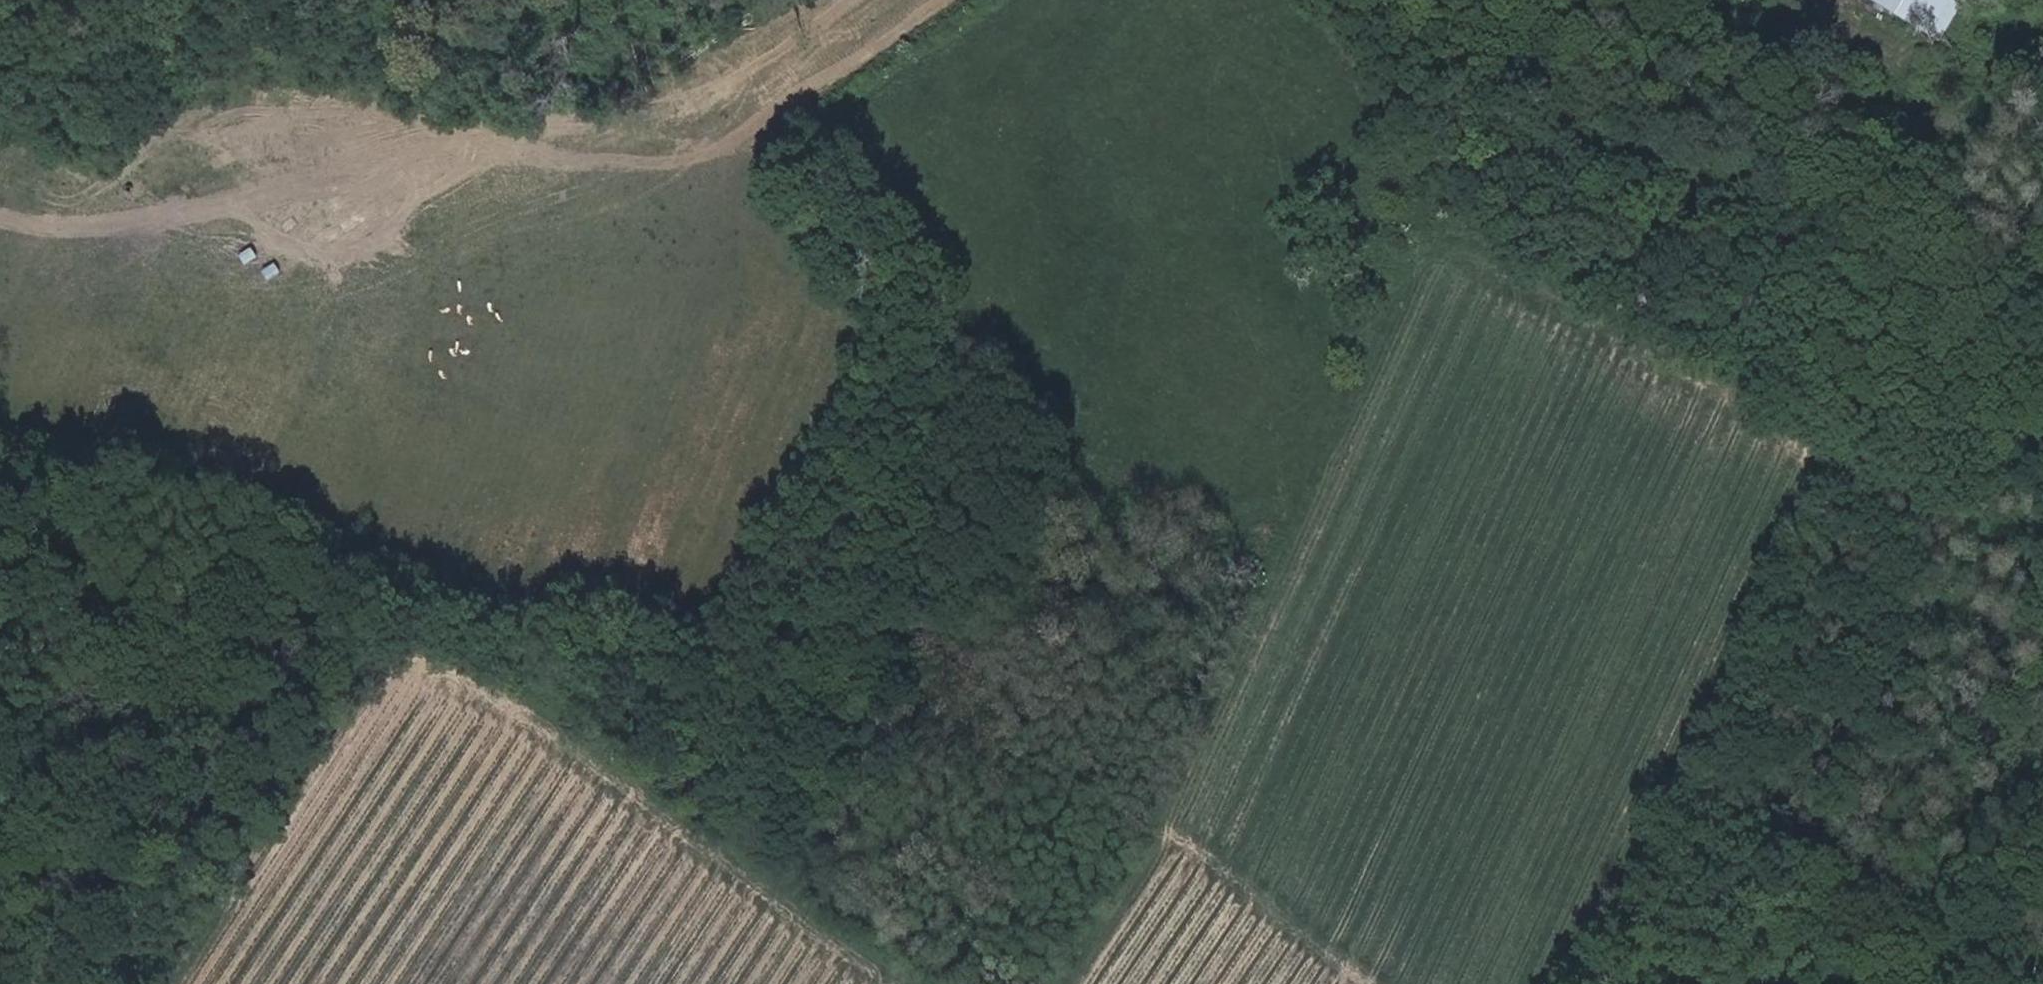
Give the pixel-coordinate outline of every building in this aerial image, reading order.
[(1945,37),(1967,0),(1883,0),(1945,37)]
